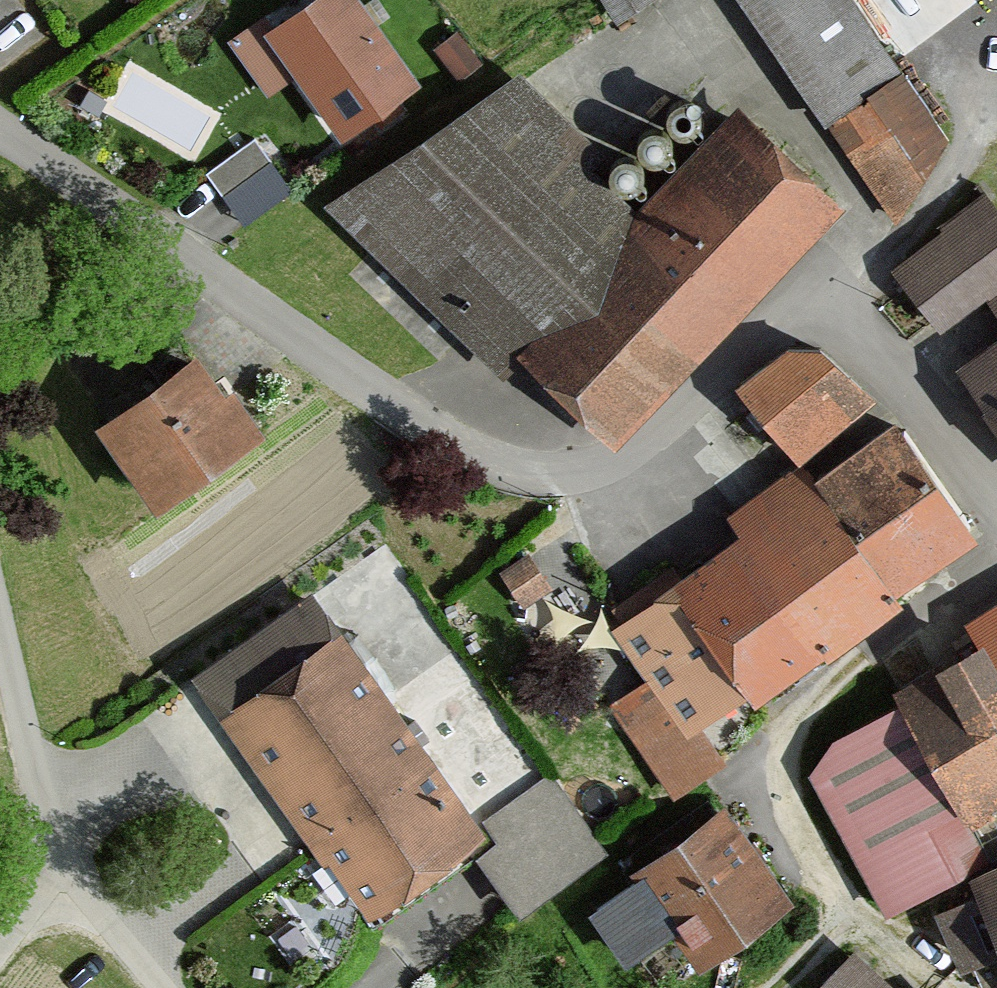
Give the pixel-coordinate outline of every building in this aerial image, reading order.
[(261,38),(338,145),(415,90),(350,0),(314,0),(261,38)] [(898,86),(839,0),(751,0),(840,127),(898,86)] [(464,68),(488,49),(464,19),(440,38),(464,68)] [(509,83),(322,215),(500,387),(523,364),(508,352),(636,215),(582,177),(588,147),(509,83)] [(940,146),(898,86),(840,127),(896,208),(940,146)] [(618,455),(842,219),(732,115),(636,215),(508,352),(523,364),(618,455)] [(274,175),(252,144),(198,182),(220,213),(274,175)] [(937,343),(981,311),(996,299),(996,220),(975,190),(878,261),(937,343)] [(996,332),(996,299),(981,311),(996,332)] [(957,379),(996,433),(996,350),(957,379)] [(799,475),(874,415),(830,361),(787,356),(734,396),(799,475)] [(196,365),(100,435),(162,521),(268,444),(236,400),(227,407),(196,365)] [(900,605),(978,549),(896,434),(810,492),(900,605)] [(832,665),(907,612),(900,605),(810,492),(793,476),(726,527),(739,545),(832,665)] [(759,708),(832,665),(739,545),(674,596),(759,708)] [(611,642),(645,687),(605,714),(671,812),(728,774),(709,746),(759,708),(674,596),(611,642)] [(965,630),(980,655),(996,682),(996,611),(965,630)] [(217,730),(371,927),(549,789),(450,661),(388,709),(334,640),(217,730)] [(971,838),(996,821),(996,682),(980,655),(894,706),(971,838)] [(971,838),(894,706),(834,746),(806,790),(882,926),(967,885),(954,862),(971,838)] [(632,889),(633,890),(590,923),(629,972),(672,938),(705,978),(791,908),(718,819),(632,889)] [(974,886),(996,937),(996,875),(974,886)] [(827,987),(879,987),(853,962),(827,987)]
